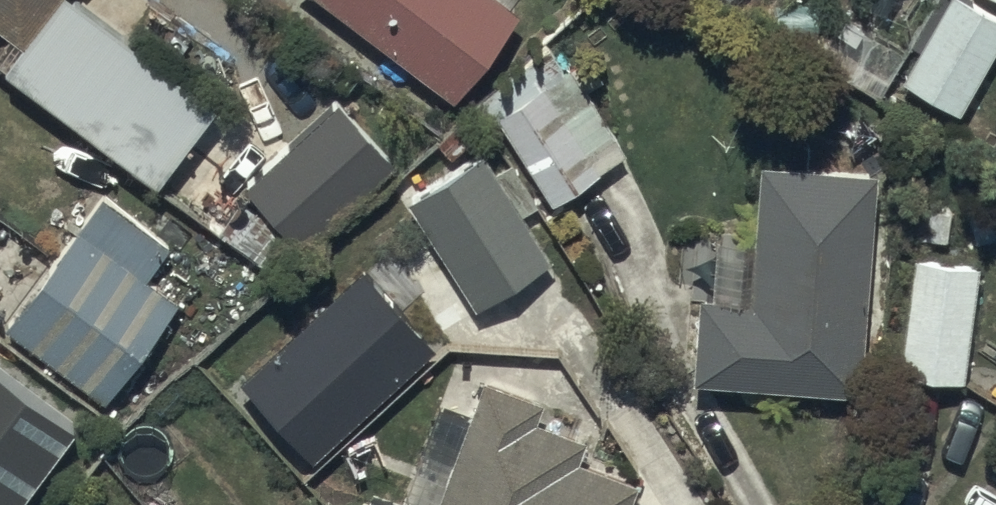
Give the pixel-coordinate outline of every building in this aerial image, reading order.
[(24,34),(7,56),(159,171),(218,93),(96,0),(0,0),(0,16),(24,34)] [(454,86),(516,3),(513,0),(339,0),(454,86)] [(902,69),(960,100),(995,34),(995,9),(979,0),(941,0),(902,69)] [(494,106),(551,194),(624,145),(566,58),(494,106)] [(237,163),(293,231),(389,155),(340,93),(273,147),(267,139),(237,163)] [(484,145),(407,194),(476,301),(552,252),(484,145)] [(700,288),(691,368),(859,379),(873,161),(758,153),(749,291),(700,288)] [(107,187),(8,318),(107,393),(182,294),(147,267),(171,236),(107,187)] [(899,360),(962,368),(976,255),(914,247),(899,360)] [(482,369),(433,504),(623,504),(636,470),(574,447),(582,427),(531,408),(538,390),(482,369)]
